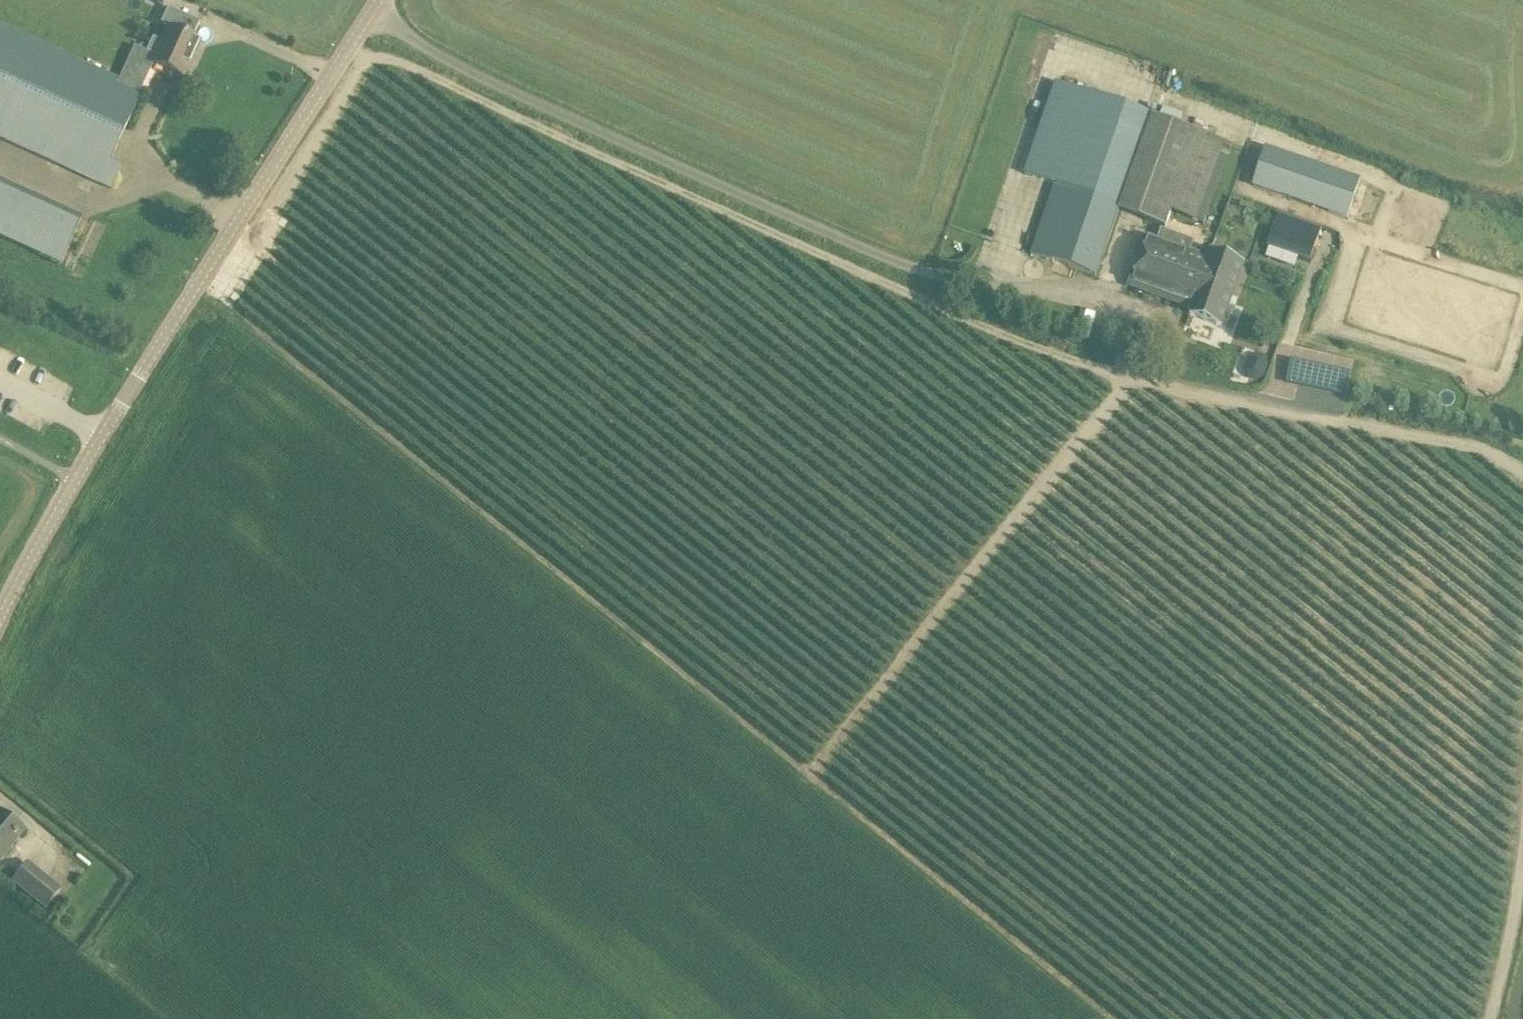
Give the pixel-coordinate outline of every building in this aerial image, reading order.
[(153,39),(147,53),(156,57),(152,65),(183,79),(199,43),(192,40),(199,23),(168,8),(160,26),(168,30),(162,43),(153,39)] [(111,190),(121,168),(110,163),(142,92),(140,91),(119,82),(0,27),(0,139),(111,190)] [(135,47),(119,82),(140,91),(152,65),(156,57),(147,53),(135,47)] [(1097,278),(1119,212),(1153,118),(1056,84),(1025,175),(1055,186),(1031,255),(1097,278)] [(1167,229),(1172,214),(1187,219),(1202,226),(1203,225),(1232,146),(1153,118),(1119,212),(1167,229)] [(1265,147),(1254,188),(1351,215),(1363,175),(1265,147)] [(0,179),(0,243),(64,274),(90,222),(0,179)] [(1279,215),(1268,248),(1310,263),(1322,230),(1279,215)] [(1190,310),(1207,258),(1188,252),(1190,247),(1187,240),(1161,231),(1158,240),(1148,237),(1129,287),(1190,310)] [(1188,315),(1220,327),(1242,266),(1209,253),(1207,258),(1190,310),(1188,315)] [(1249,360),(1245,373),(1248,381),(1256,384),(1264,380),(1268,367),(1265,359),(1257,356),(1249,360)] [(1293,360),(1288,384),(1347,396),(1352,372),(1293,360)] [(0,815),(0,858),(21,832),(0,815)] [(59,892),(26,865),(12,882),(45,909),(59,892)]
